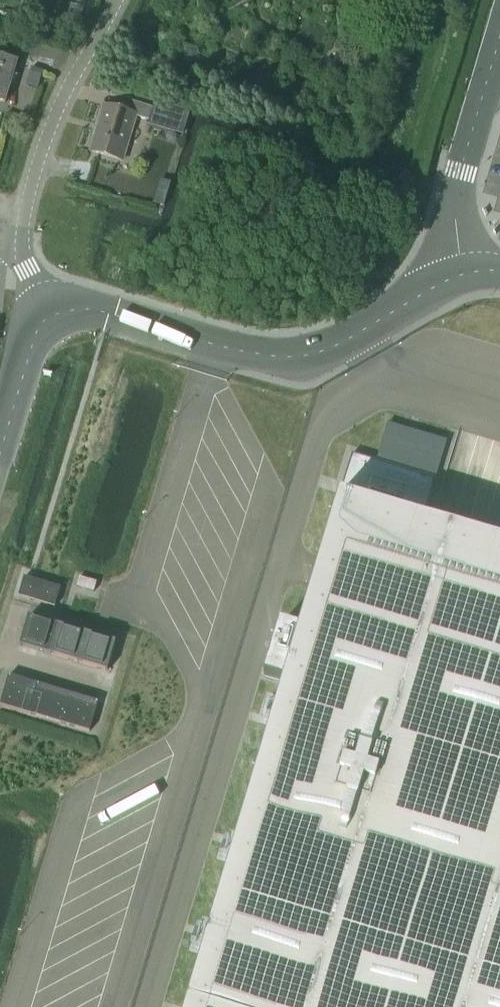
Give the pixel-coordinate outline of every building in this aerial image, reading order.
[(16,62),(0,57),(0,102),(3,103),(16,62)] [(30,68),(26,84),(37,87),(41,71),(30,68)] [(135,118),(148,122),(152,109),(128,102),(125,114),(103,107),(90,153),(122,162),(135,118)] [(424,521),(448,441),(387,423),(376,461),(352,455),(300,630),(280,624),(264,677),(284,683),(187,1006),(499,1006),(499,543),(424,521)] [(24,580),(20,593),(57,604),(61,590),(24,580)] [(119,639),(60,622),(29,613),(21,643),(110,668),(119,639)] [(3,704),(31,712),(93,730),(102,700),(12,674),(3,704)]
